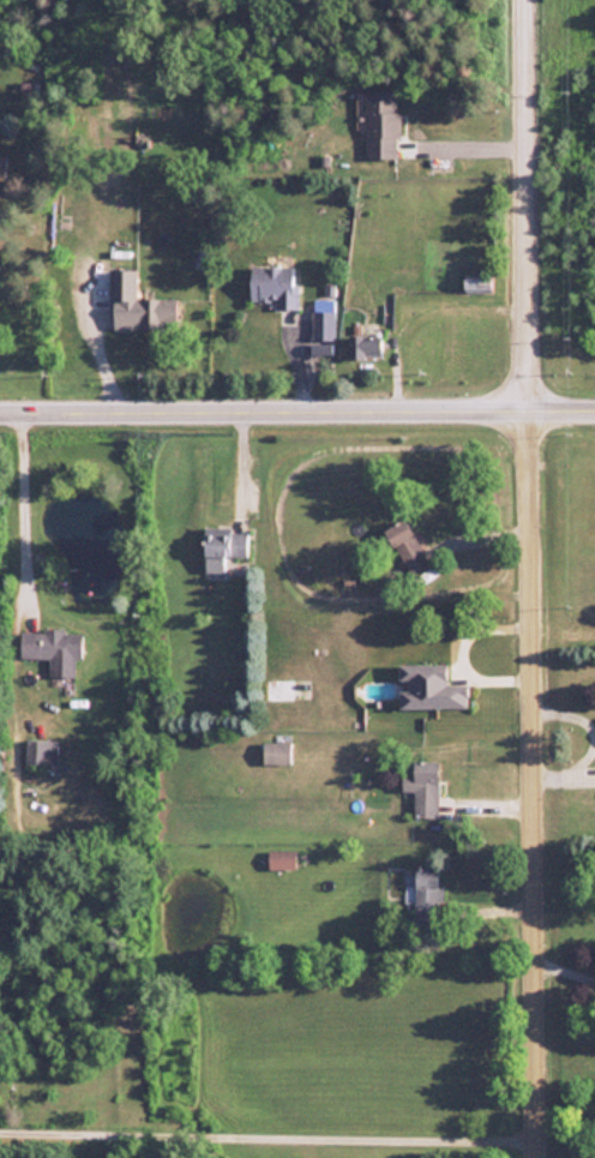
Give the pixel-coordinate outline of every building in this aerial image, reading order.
[(398,157),(398,90),(366,90),(366,157),(398,157)] [(13,184),(13,156),(0,156),(0,184),(13,184)] [(302,311),(302,269),(253,269),(253,302),(277,302),(277,311),(302,311)] [(164,331),(164,324),(181,324),(181,301),(142,301),(142,272),(115,272),(115,331),(164,331)] [(493,293),(493,277),(464,277),(464,293),(493,293)] [(335,311),(312,311),(312,340),(334,341),(335,311)] [(381,358),(381,335),(350,335),(350,358),(381,358)] [(332,354),(331,343),(310,344),(310,355),(332,354)] [(410,577),(431,568),(407,520),(387,529),(410,577)] [(229,574),(229,558),(252,558),(252,532),(208,532),(208,574),(229,574)] [(26,660),(55,661),(54,679),(83,679),(83,661),(89,661),(89,632),(26,632),(26,660)] [(399,666),(401,710),(468,709),(468,686),(447,688),(447,665),(399,666)] [(300,700),(299,684),(274,685),(274,701),(300,700)] [(61,743),(28,743),(28,768),(61,768),(61,743)] [(295,766),(295,744),(268,745),(268,766),(295,766)] [(439,762),(414,762),(414,778),(403,778),(403,792),(415,792),(415,818),(439,818),(439,762)] [(295,869),(294,850),(268,851),(268,869),(295,869)] [(415,869),(416,916),(441,914),(440,869),(415,869)]
